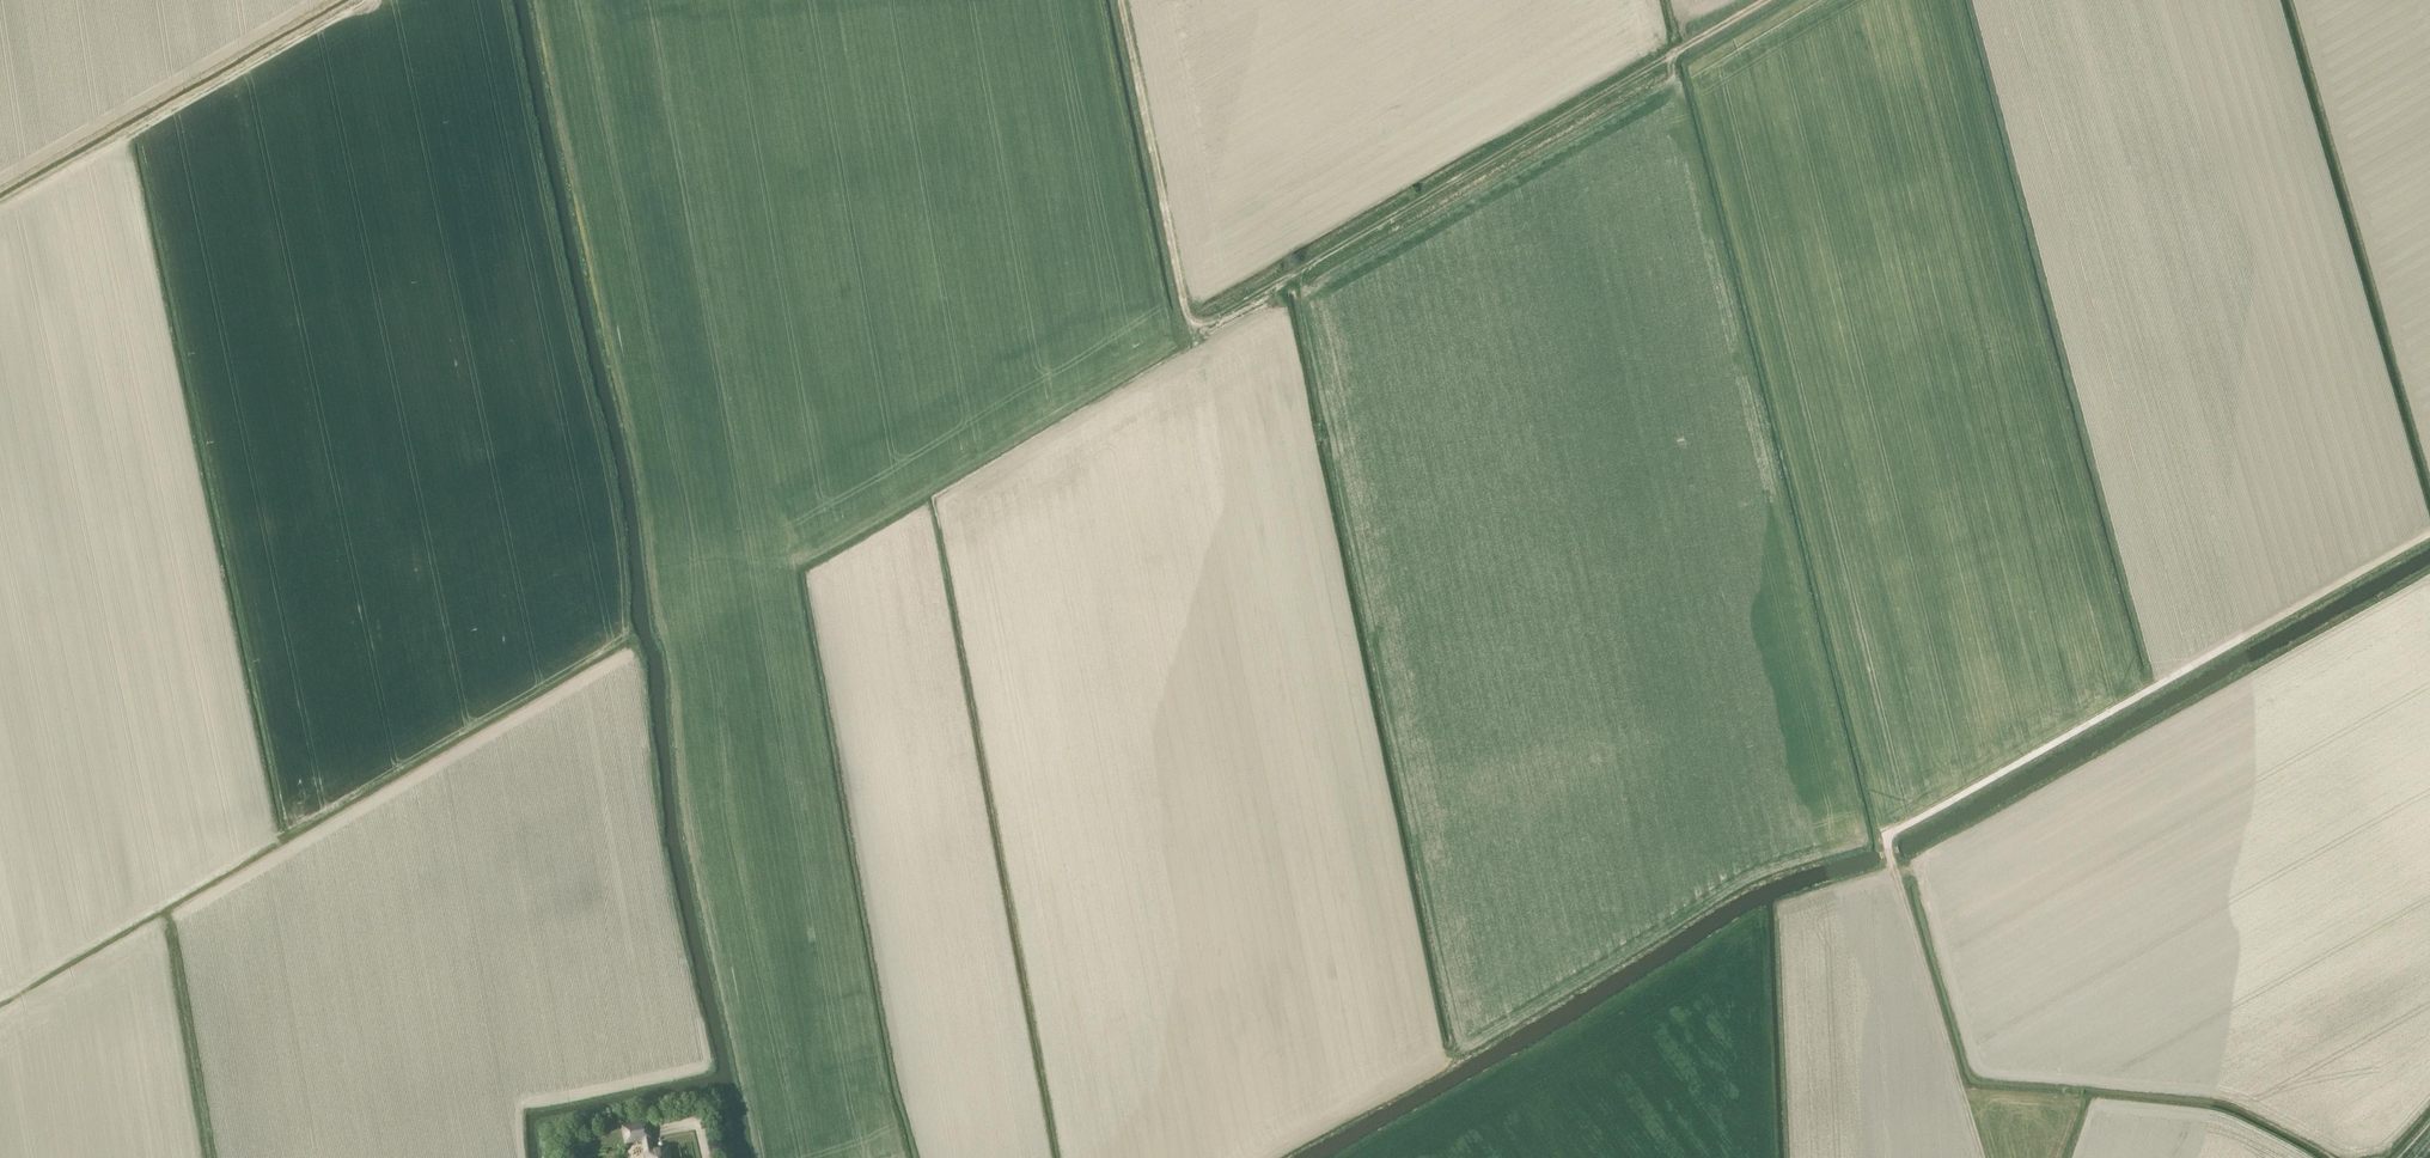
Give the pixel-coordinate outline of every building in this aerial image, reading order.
[(649,1138),(649,1137),(647,1122),(623,1126),(626,1142),(643,1139),(645,1152),(646,1152),(647,1157),(669,1157),(667,1148),(651,1151),(649,1138)]
